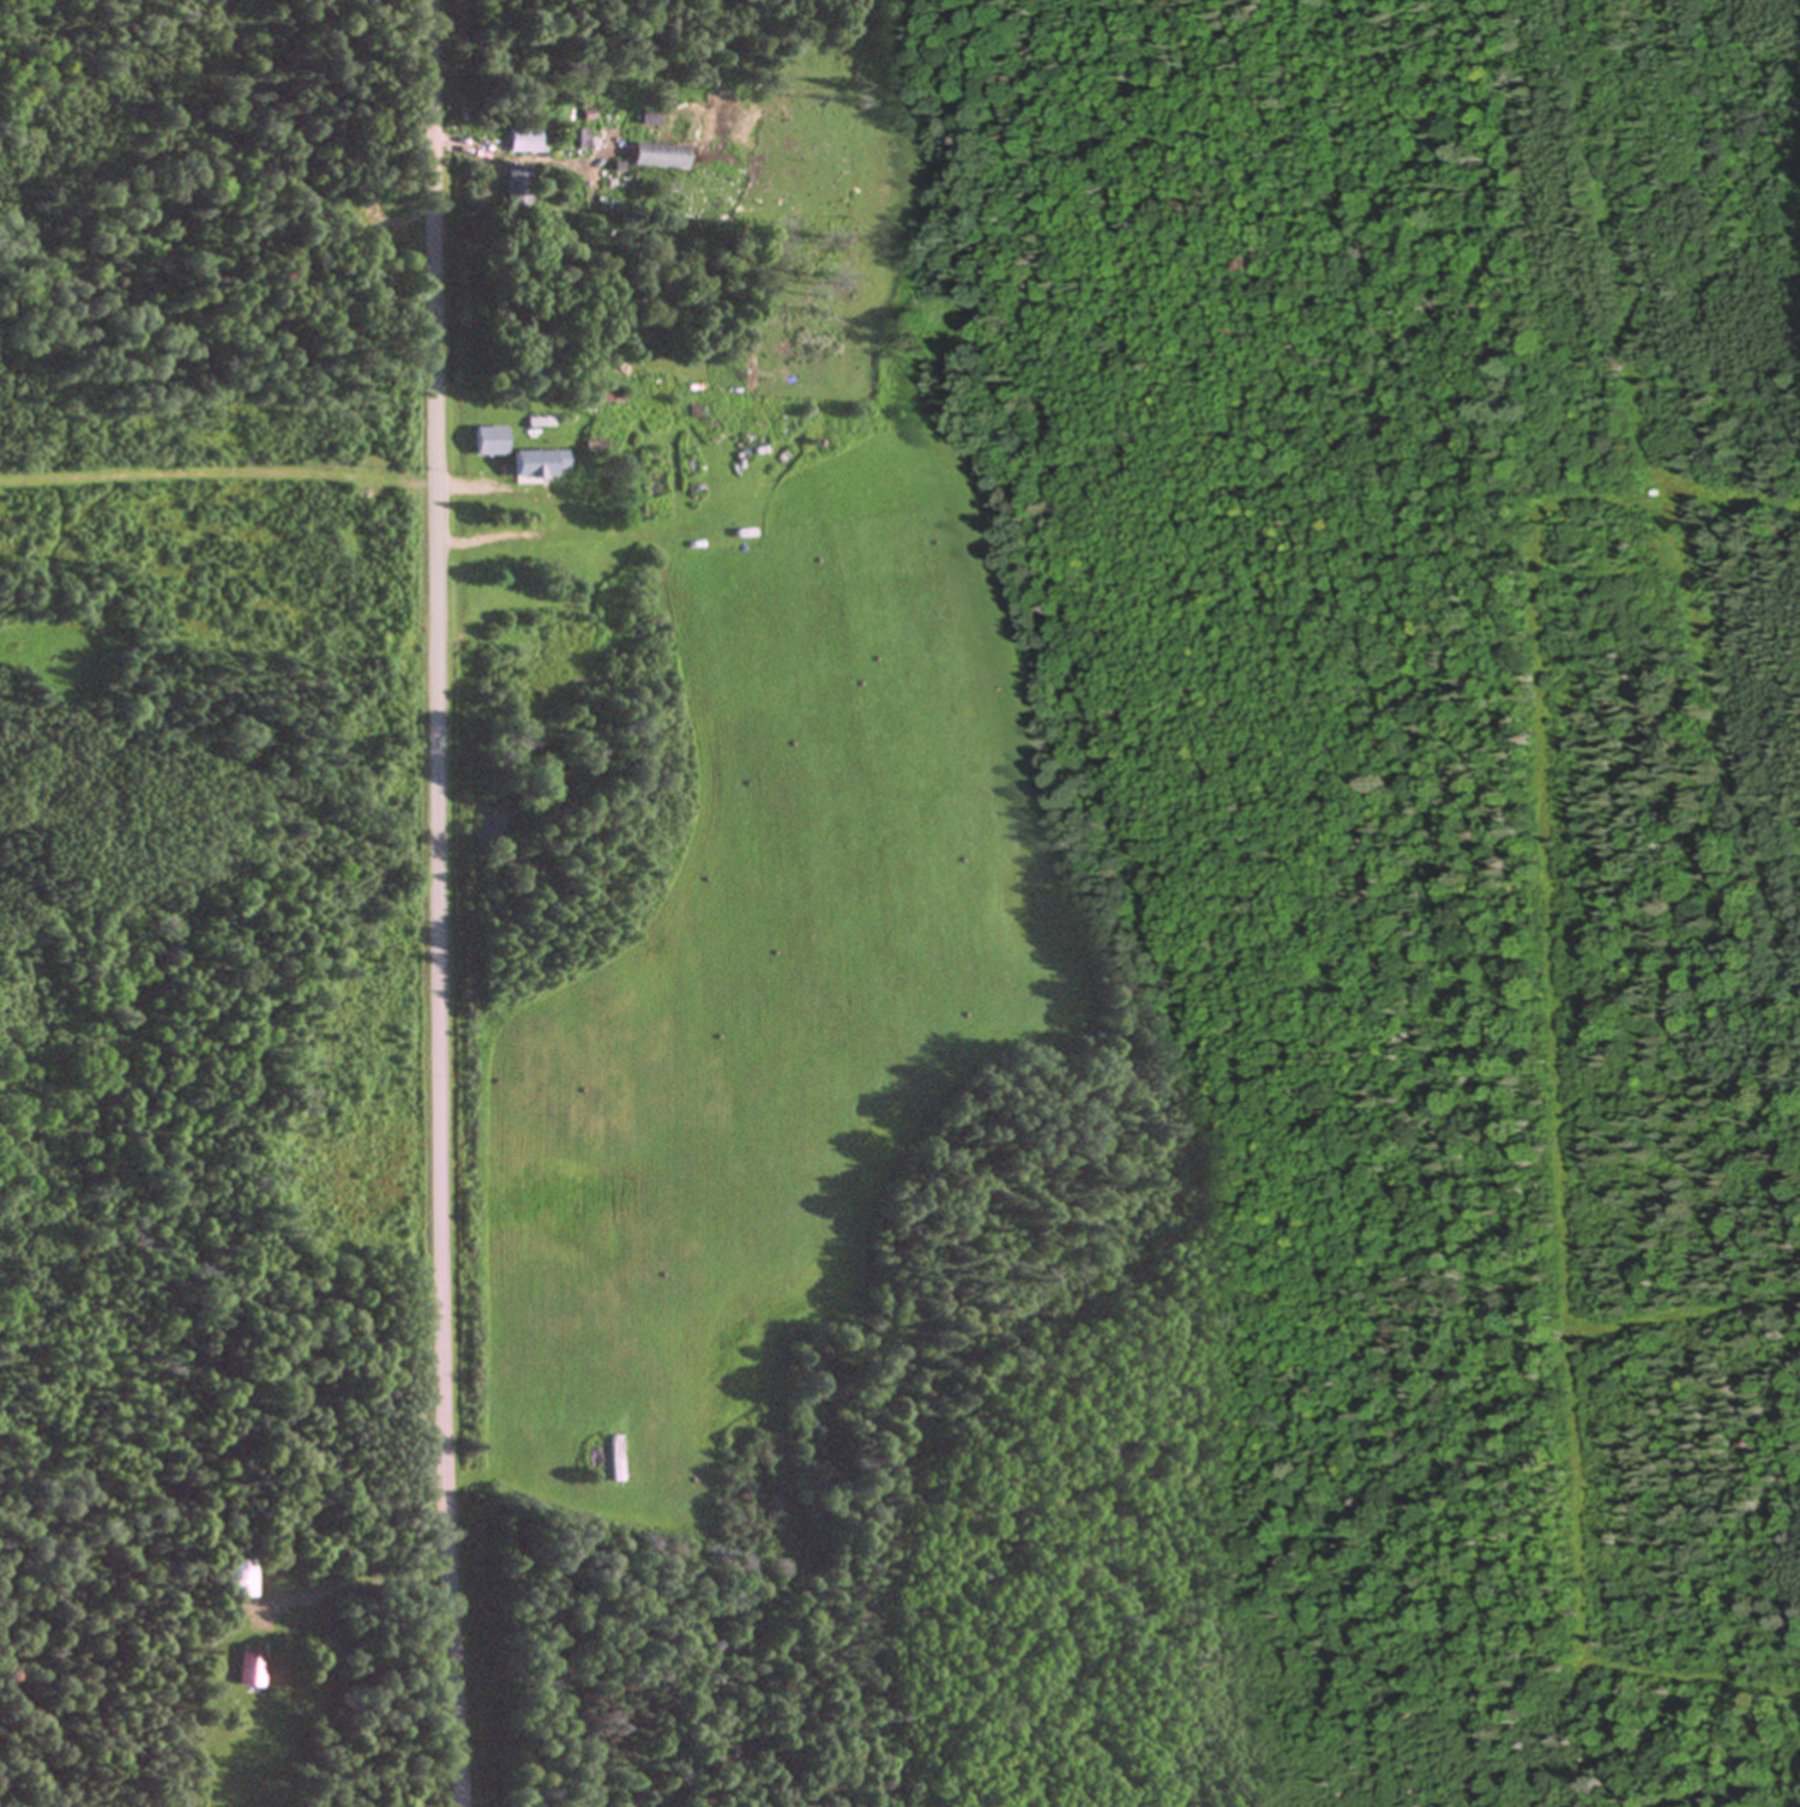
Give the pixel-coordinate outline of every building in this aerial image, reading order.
[(658,122),(658,113),(640,113),(640,122),(658,122)] [(508,152),(539,152),(539,127),(508,127),(508,152)] [(631,165),(685,169),(688,146),(633,141),(631,165)] [(506,207),(531,207),(531,164),(506,164),(506,207)] [(503,427),(472,427),(472,455),(503,455),(503,427)] [(564,452),(510,452),(510,478),(553,478),(553,470),(564,470),(564,452)] [(618,1435),(607,1435),(607,1480),(618,1480),(618,1435)] [(251,1597),(251,1559),(222,1559),(222,1597),(251,1597)] [(259,1650),(234,1650),(234,1686),(259,1686),(259,1650)]
